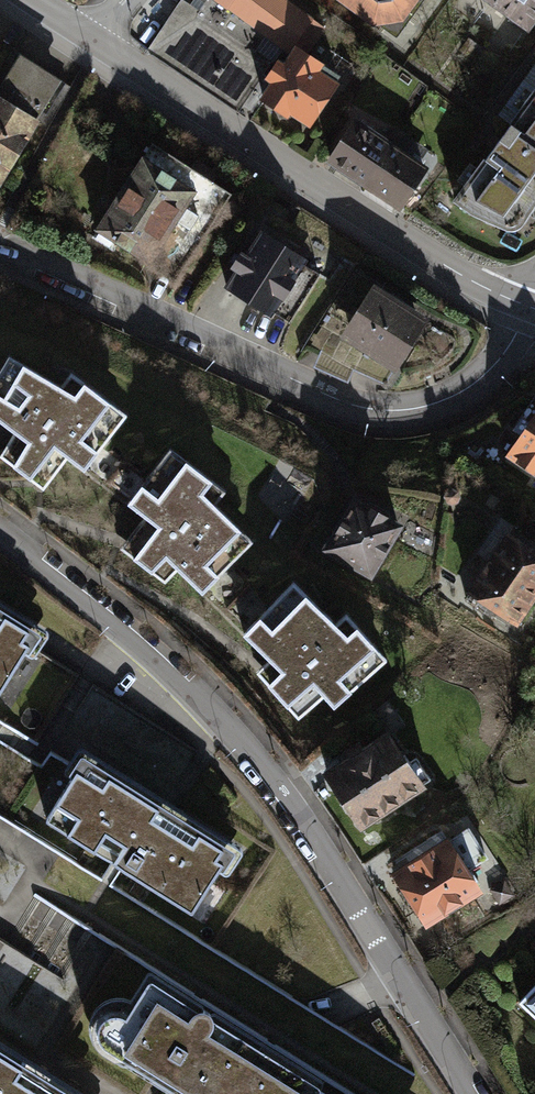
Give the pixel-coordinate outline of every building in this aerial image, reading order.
[(325,27),(312,18),(313,17),(291,0),(205,0),(199,10),(184,0),(179,0),(146,50),(238,111),(270,59),(256,50),(264,36),(287,51),(293,41),(309,51),(325,27)] [(432,0),(337,0),(400,45),(432,0)] [(528,30),(534,20),(534,0),(487,0),(528,30)] [(485,47),(468,36),(459,51),(476,61),(485,47)] [(335,78),(340,72),(309,51),(293,41),(287,51),(281,61),(275,56),(263,76),(269,80),(257,97),(286,116),(289,113),(310,126),(339,80),(335,78)] [(0,92),(0,179),(9,183),(69,73),(24,49),(0,92)] [(451,199),(468,211),(505,228),(511,229),(516,228),(520,225),(524,220),(534,204),(534,85),(534,84),(451,199)] [(353,116),(324,161),(400,209),(428,164),(353,116)] [(242,189),(160,135),(102,224),(183,277),(242,189)] [(306,258),(259,227),(244,251),(239,248),(228,266),(232,269),(222,285),(270,315),(273,311),(289,322),(320,273),(303,262),(306,258)] [(373,281),(338,335),(395,371),(429,317),(373,281)] [(11,354),(0,374),(0,419),(17,430),(0,456),(0,457),(44,490),(70,455),(88,470),(131,413),(74,371),(65,384),(11,354)] [(504,456),(534,476),(534,409),(504,456)] [(142,517),(118,548),(164,583),(177,570),(202,596),(252,542),(215,505),(226,490),(167,447),(124,503),(142,517)] [(404,524),(353,494),(320,549),(371,579),(404,524)] [(507,529),(465,592),(517,626),(534,599),(534,548),(507,529)] [(334,623),(291,581),(240,633),(266,659),(255,671),(297,719),(322,696),(332,707),(386,660),(344,614),(334,623)] [(0,594),(0,695),(9,700),(53,625),(0,594)] [(337,772),(367,820),(432,779),(402,731),(337,772)] [(248,840),(90,749),(45,826),(204,918),(248,840)] [(455,831),(401,865),(436,921),(490,888),(455,831)] [(152,980),(110,1049),(184,1093),(341,1093),(152,980)] [(534,1015),(534,991),(523,1004),(534,1015)] [(0,1044),(0,1093),(85,1093),(0,1044)]
